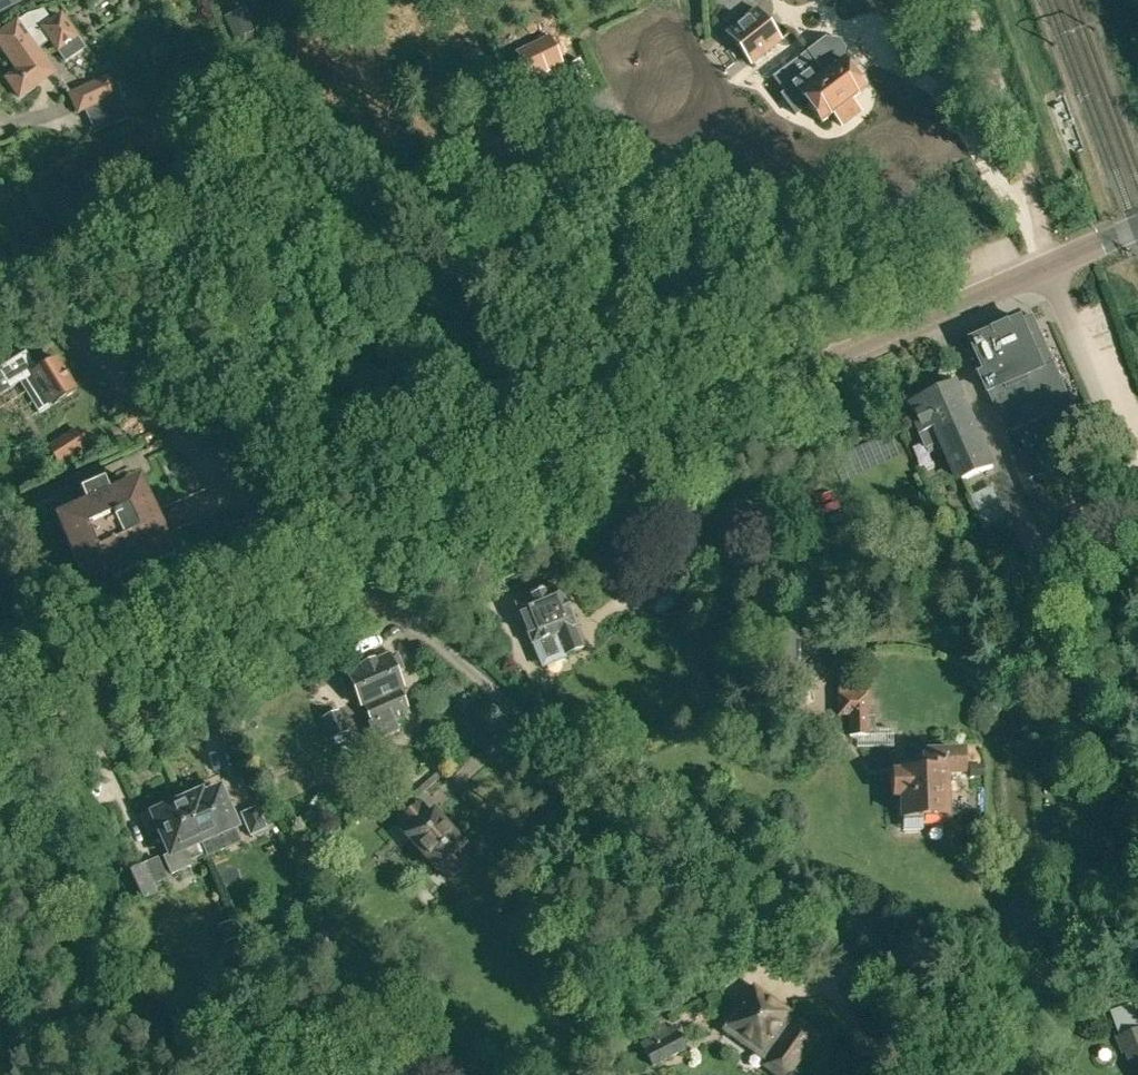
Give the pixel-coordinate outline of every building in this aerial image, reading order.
[(19,0),(0,0),(0,10),(19,0)] [(247,9),(268,0),(243,0),(247,9)] [(286,11),(312,0),(281,0),(286,11)] [(724,32),(751,65),(782,40),(756,6),(724,32)] [(85,48),(78,36),(60,12),(50,18),(43,9),(26,13),(14,24),(0,33),(0,44),(18,70),(7,78),(20,97),(55,73),(38,49),(49,41),(56,51),(63,62),(85,48)] [(227,21),(236,39),(253,31),(244,13),(227,21)] [(563,66),(549,37),(517,53),(531,82),(563,66)] [(817,66),(792,85),(821,123),(832,114),(841,125),(860,110),(852,99),(864,90),(842,62),(844,49),(839,42),(825,40),(808,53),(817,66)] [(68,93),(77,114),(118,94),(109,74),(68,93)] [(94,116),(101,131),(131,118),(124,102),(94,116)] [(982,375),(1003,422),(1028,411),(1022,400),(1033,395),(1034,398),(1064,385),(1032,315),(973,341),(976,349),(971,352),(978,367),(983,364),(987,373),(982,375)] [(0,366),(0,394),(20,382),(39,412),(76,389),(56,357),(37,369),(25,351),(0,366)] [(944,445),(959,481),(994,466),(957,382),(911,402),(932,450),(944,445)] [(88,446),(78,430),(48,449),(59,465),(88,446)] [(1011,457),(1022,484),(1032,480),(1046,474),(1035,448),(1011,457)] [(109,569),(112,577),(145,562),(142,555),(152,551),(149,544),(162,539),(138,483),(108,496),(99,476),(80,485),(88,504),(58,517),(83,573),(96,567),(99,573),(109,569)] [(1013,498),(1010,476),(973,482),(976,503),(1013,498)] [(1042,528),(1052,523),(1032,480),(1022,484),(1042,528)] [(1004,545),(1022,538),(1010,509),(993,517),(1004,545)] [(635,578),(649,607),(675,595),(662,566),(635,578)] [(533,645),(542,667),(566,657),(565,654),(583,647),(559,587),(516,605),(532,645),(533,645)] [(368,724),(376,741),(399,731),(393,719),(399,716),(397,711),(406,706),(399,690),(403,688),(395,672),(402,669),(396,654),(388,657),(387,655),(347,673),(348,676),(340,679),(346,694),(354,690),(361,706),(364,705),(372,722),(368,724)] [(866,672),(838,673),(839,692),(836,693),(837,716),(848,716),(849,736),(871,736),(871,728),(875,728),(875,717),(869,717),(868,693),(866,693),(866,672)] [(718,693),(708,673),(694,679),(704,700),(718,693)] [(321,717),(331,739),(349,731),(339,709),(321,717)] [(902,795),(903,829),(923,828),(923,815),(946,814),(946,794),(950,794),(950,772),(961,772),(960,752),(925,753),(925,772),(896,773),(897,795),(902,795)] [(384,793),(399,802),(412,777),(396,770),(384,793)] [(200,841),(207,855),(208,857),(227,849),(222,839),(238,832),(219,788),(203,795),(201,792),(182,801),(200,841)] [(190,862),(207,855),(200,841),(182,801),(152,814),(170,854),(163,857),(171,876),(193,867),(190,862)] [(266,801),(240,812),(250,836),(276,824),(266,801)] [(438,866),(448,878),(470,858),(460,847),(461,845),(432,813),(431,815),(420,803),(399,823),(409,834),(407,836),(436,868),(438,866)] [(130,870),(143,902),(159,896),(154,884),(168,878),(159,858),(130,870)] [(492,888),(481,876),(469,887),(465,883),(456,891),(471,907),(492,888)] [(509,932),(522,947),(550,923),(537,907),(509,932)] [(225,942),(236,937),(229,921),(218,927),(225,942)] [(777,1074),(787,1074),(816,1034),(796,1019),(794,1022),(785,1016),(787,1013),(753,989),(723,1032),(741,1045),(745,1039),(761,1050),(763,1048),(771,1054),(763,1065),(777,1074)] [(641,1042),(653,1065),(685,1049),(673,1026),(641,1042)] [(1117,1038),(1122,1053),(1126,1052),(1134,1072),(1135,1071),(1137,1074),(1137,1030),(1117,1038)] [(840,1070),(817,1052),(799,1074),(836,1074),(840,1070)] [(707,1071),(697,1056),(670,1074),(700,1074),(707,1071)] [(886,1068),(854,1064),(852,1074),(885,1074),(886,1068)]
